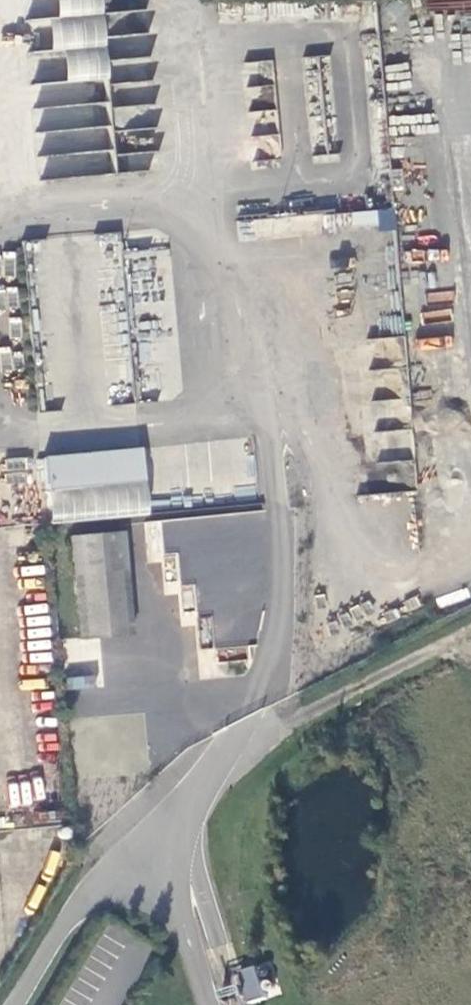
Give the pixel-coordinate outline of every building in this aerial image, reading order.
[(26,22),(99,15),(97,0),(24,0),(26,22)] [(99,15),(26,22),(29,54),(102,47),(99,15)] [(102,47),(29,54),(32,87),(104,80),(102,47)] [(296,215),(242,226),(245,241),(299,230),(296,215)] [(139,449),(42,458),(45,491),(142,482),(139,449)] [(142,482),(45,491),(48,523),(145,515),(142,482)] [(260,510),(143,518),(146,562),(160,561),(162,594),(179,593),(181,625),(206,624),(209,659),(270,655),(260,510)] [(69,538),(78,641),(132,636),(122,533),(69,538)] [(250,1002),(268,996),(258,965),(241,970),(250,1002)]
